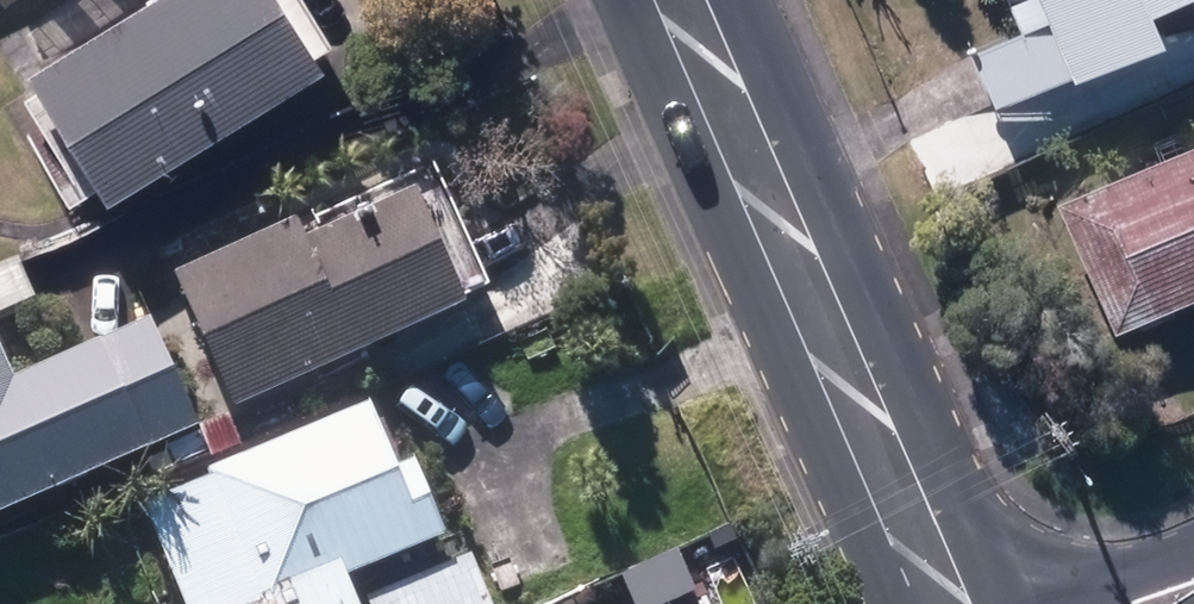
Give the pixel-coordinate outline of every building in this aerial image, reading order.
[(108,196),(324,63),(285,0),(139,0),(29,68),(108,196)] [(1007,101),(1088,65),(1090,68),(1187,25),(1176,0),(1061,0),(1066,10),(983,47),(1007,101)] [(1131,322),(1193,294),(1193,141),(1074,194),(1131,322)] [(177,279),(237,412),(464,308),(414,195),(304,244),(296,226),(177,279)] [(142,454),(153,481),(210,456),(212,464),(244,451),(229,417),(197,431),(151,324),(15,382),(7,364),(34,354),(18,315),(37,306),(19,264),(0,272),(0,516),(142,454)] [(371,406),(206,473),(209,480),(148,505),(189,603),(356,603),(347,581),(447,541),(416,464),(398,472),(371,406)] [(366,603),(490,603),(470,557),(366,603)]
